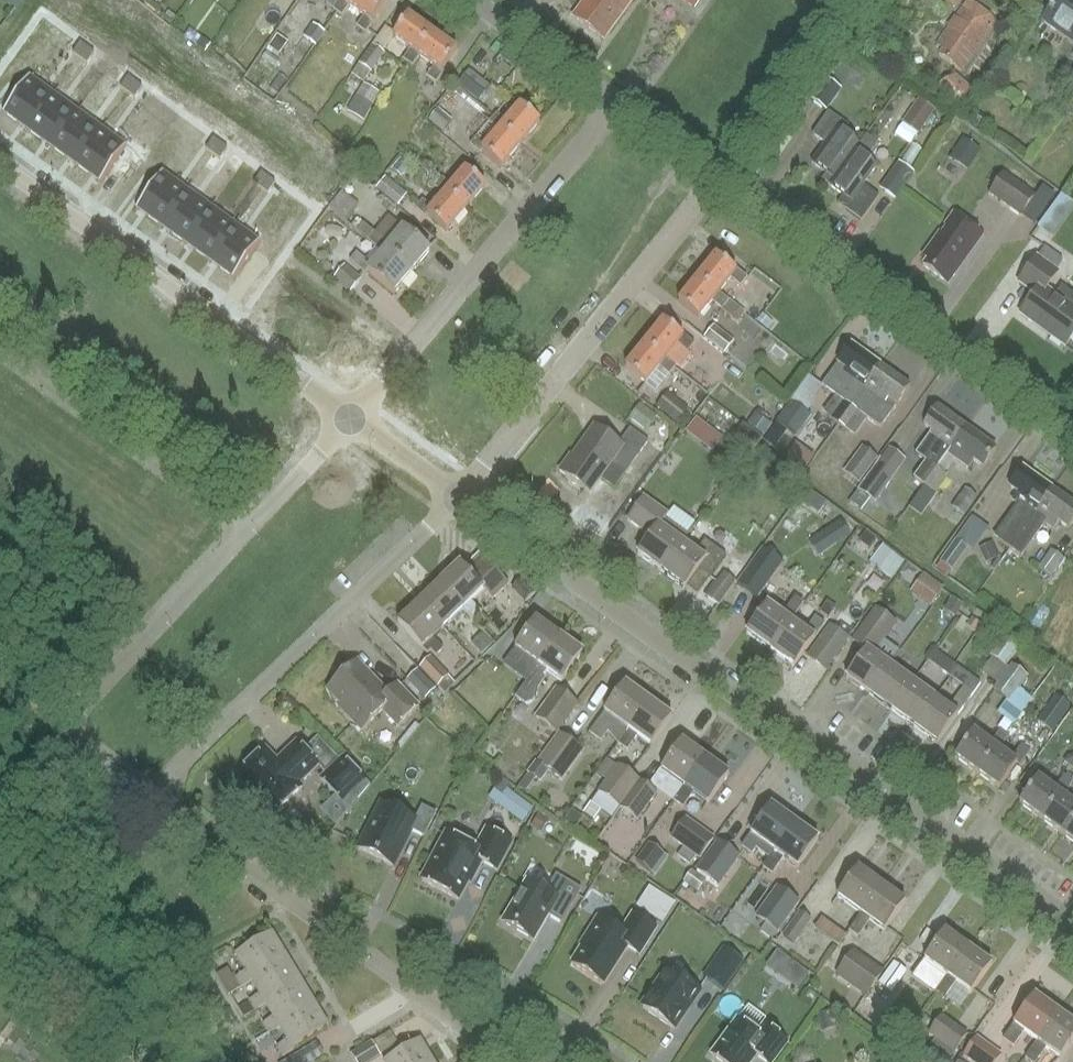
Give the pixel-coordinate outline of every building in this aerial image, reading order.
[(16,10),(23,0),(2,0),(16,10)] [(276,30),(294,0),(276,0),(262,22),(276,30)] [(354,0),(344,0),(337,10),(345,16),(352,6),(351,4),(354,0)] [(359,26),(370,34),(378,23),(375,22),(390,1),(388,0),(354,0),(351,4),(352,6),(345,16),(359,26)] [(577,16),(603,35),(608,29),(614,33),(638,0),(588,0),(577,16)] [(696,10),(703,0),(681,0),(696,10)] [(1046,21),(1072,40),(1072,0),(1061,0),(1046,21)] [(966,72),(996,30),(967,9),(942,45),(949,50),(944,56),(966,72)] [(412,17),(398,37),(415,50),(408,60),(417,66),(424,56),(422,55),(437,35),(412,17)] [(316,47),(326,33),(313,25),(304,38),(316,47)] [(422,55),(424,56),(439,67),(432,77),(441,84),(449,73),(447,72),(461,52),(437,35),(422,55)] [(284,55),(292,44),(281,36),(273,46),(284,55)] [(80,59),(88,49),(80,43),(73,54),(80,59)] [(358,90),(363,83),(372,73),(385,55),(372,46),(352,75),(347,82),(358,90)] [(88,49),(80,59),(87,64),(95,54),(88,49)] [(973,89),(956,75),(935,86),(959,106),(973,89)] [(28,132),(54,94),(30,76),(3,114),(28,132)] [(828,110),(844,89),(826,76),(811,97),(828,110)] [(128,94),(135,83),(128,78),(121,89),(128,94)] [(135,83),(128,94),(135,99),(142,88),(135,83)] [(365,87),(359,97),(357,96),(348,112),(364,121),(373,105),(373,104),(378,95),(365,87)] [(51,149),(78,112),(54,94),(28,132),(51,149)] [(898,133),(916,144),(938,107),(920,96),(898,133)] [(500,115),(493,123),(504,132),(505,130),(525,147),(544,124),(524,107),(511,123),(500,115)] [(439,109),(429,121),(444,133),(454,121),(439,109)] [(823,179),(833,186),(862,145),(845,132),(850,126),(829,111),(813,134),(826,143),(812,163),(827,173),(823,179)] [(75,166),(102,129),(78,112),(51,149),(75,166)] [(100,184),(127,147),(102,129),(75,166),(100,184)] [(481,138),(474,146),(485,155),(486,153),(506,169),(525,147),(505,130),(504,132),(491,147),(481,138)] [(878,143),(868,136),(862,145),(833,186),(845,195),(838,203),(863,221),(879,197),(864,186),(878,167),(867,158),(878,143)] [(965,180),(982,145),(963,136),(946,170),(965,180)] [(213,155),(220,144),(213,139),(206,150),(213,155)] [(220,144),(213,155),(220,160),(228,149),(220,144)] [(898,200),(917,173),(901,161),(882,189),(898,200)] [(446,179),(439,188),(449,197),(451,195),(471,211),(490,187),(471,171),(457,188),(446,179)] [(161,228),(188,190),(163,172),(136,210),(161,228)] [(261,189),(268,179),(261,173),(254,184),(261,189)] [(1006,174),(992,194),(1025,217),(1039,196),(1006,174)] [(347,222),(374,189),(357,175),(330,208),(347,222)] [(412,197),(390,178),(380,190),(402,209),(412,197)] [(268,179),(261,189),(268,194),(276,184),(268,179)] [(185,245),(212,208),(188,190),(161,228),(185,245)] [(427,202),(420,211),(430,220),(432,218),(451,234),(471,211),(451,195),(449,197),(438,210),(427,202)] [(209,262),(235,225),(212,208),(185,245),(209,262)] [(952,282),(987,235),(959,214),(928,256),(933,260),(929,265),(952,282)] [(233,280),(260,243),(235,225),(209,262),(233,280)] [(379,233),(372,240),(387,253),(390,250),(417,273),(435,251),(408,229),(394,245),(379,233)] [(1058,296),(1050,290),(1062,274),(1059,272),(1066,262),(1048,249),(1041,259),(1040,258),(1022,284),(1038,295),(1023,315),(1069,348),(1072,342),(1072,294),(1064,287),(1058,296)] [(361,254),(355,261),(370,275),(372,272),(399,294),(417,273),(390,250),(387,253),(376,267),(361,254)] [(720,258),(702,281),(721,296),(723,293),(734,278),(745,287),(751,279),(740,270),(739,272),(720,258)] [(357,291),(366,280),(349,266),(340,277),(357,291)] [(702,281),(684,304),(703,319),(716,301),(727,310),(734,301),(723,293),(721,296),(702,281)] [(668,324),(650,347),(668,362),(671,359),(682,345),(693,353),(700,344),(689,336),(687,338),(668,324)] [(728,355),(738,343),(718,326),(708,339),(728,355)] [(843,426),(885,367),(856,346),(826,388),(844,401),(832,418),(843,426)] [(650,347),(631,371),(650,386),(663,368),(674,376),(681,367),(671,359),(668,362),(650,347)] [(885,367),(843,426),(855,434),(868,416),(867,416),(877,401),(888,409),(893,401),(902,407),(915,388),(885,367)] [(800,436),(816,415),(796,401),(781,423),(800,436)] [(928,488),(971,428),(942,407),(928,426),(937,432),(931,440),(940,446),(916,479),(928,488)] [(621,443),(596,426),(574,457),(572,456),(562,471),(592,493),(614,463),(627,473),(649,442),(631,429),(621,443)] [(761,450),(763,447),(768,441),(748,426),(741,436),(761,450)] [(971,428),(928,488),(940,496),(953,478),(941,470),(952,455),(974,470),(979,462),(987,469),(1001,450),(971,428)] [(860,484),(878,458),(862,447),(844,473),(860,484)] [(1038,517),(1057,490),(1027,468),(1013,488),(1022,494),(1017,502),(1024,507),(1038,517)] [(969,488),(956,505),(968,515),(982,497),(969,488)] [(1038,517),(1043,520),(1051,527),(1059,532),(1065,525),(1072,531),(1072,530),(1072,501),(1057,490),(1038,517)] [(686,543),(691,536),(669,520),(672,516),(648,499),(632,521),(655,537),(642,555),(665,572),(686,543)] [(1027,531),(1038,517),(1024,507),(999,541),(1013,551),(1015,549),(1027,531)] [(1015,549),(1013,551),(1018,554),(1027,560),(1051,527),(1043,520),(1038,517),(1027,531),(1015,549)] [(818,556),(832,547),(851,535),(841,520),(823,532),(809,541),(818,556)] [(686,543),(665,572),(687,588),(699,595),(729,554),(708,539),(699,552),(686,543)] [(956,541),(941,562),(953,571),(968,549),(956,541)] [(906,563),(884,546),(870,564),(892,581),(906,563)] [(787,562),(766,547),(740,583),(761,598),(787,562)] [(1067,559),(1055,550),(1042,568),(1045,570),(1043,572),(1051,578),(1053,576),(1054,577),(1067,559)] [(486,614),(474,602),(488,589),(497,599),(513,583),(488,558),(473,573),(464,564),(444,583),(468,609),(479,621),(486,614)] [(932,607),(944,589),(924,575),(911,592),(932,607)] [(538,591),(524,577),(511,590),(525,604),(538,591)] [(448,628),(468,609),(444,583),(423,603),(446,627),(448,628)] [(796,622),(809,604),(800,598),(788,616),(772,604),(751,634),(775,651),(796,622)] [(398,623),(428,654),(431,651),(437,657),(444,650),(434,639),(446,627),(423,603),(421,601),(398,623)] [(876,651),(898,621),(894,618),(892,620),(877,608),(853,641),(869,652),(850,679),(873,696),(895,666),(876,651)] [(796,622),(775,651),(798,668),(829,625),(819,618),(809,631),(796,622)] [(541,668),(563,638),(536,619),(514,648),(515,649),(508,659),(517,666),(525,656),(541,668)] [(834,625),(811,658),(830,671),(854,638),(834,625)] [(482,654),(493,643),(483,632),(471,644),(482,654)] [(994,655),(1008,666),(1022,647),(1007,635),(993,654),(994,655)] [(542,695),(542,689),(553,673),(566,683),(587,653),(564,636),(563,638),(541,668),(520,697),(530,705),(536,703),(542,695)] [(939,652),(932,662),(955,678),(962,668),(939,652)] [(1010,667),(1008,666),(994,655),(983,670),(999,682),(1010,667)] [(435,657),(423,669),(441,688),(453,676),(435,657)] [(1007,732),(1027,705),(1015,696),(1029,677),(1028,676),(1032,671),(1016,659),(1010,667),(999,682),(993,690),(1008,700),(998,714),(1005,719),(999,727),(1004,730),(994,745),(977,733),(959,758),(981,774),(999,749),(1002,751),(1012,736),(1010,735),(1007,732)] [(392,696),(361,664),(329,694),(342,708),(341,710),(364,734),(384,714),(401,732),(424,710),(402,686),(392,696)] [(895,666),(873,696),(895,712),(917,682),(895,666)] [(940,699),(918,729),(941,745),(963,715),(961,714),(975,694),(977,695),(984,685),(962,668),(955,678),(966,686),(951,707),(940,699)] [(422,670),(412,679),(430,699),(440,689),(422,670)] [(917,682),(895,712),(918,729),(940,699),(917,682)] [(622,743),(653,701),(630,684),(594,733),(606,742),(611,734),(622,743)] [(560,736),(582,705),(560,688),(537,719),(560,736)] [(1041,721),(1057,733),(1072,711),(1072,706),(1059,696),(1041,721)] [(655,747),(676,718),(653,701),(622,743),(631,750),(641,737),(655,747)] [(540,763),(552,771),(566,781),(585,754),(560,736),(540,763)] [(689,787),(710,758),(687,742),(656,785),(667,793),(677,779),(689,787)] [(259,789),(282,812),(305,790),(302,787),(324,766),(303,744),(290,757),(291,758),(284,764),(272,752),(247,776),(251,780),(249,782),(257,791),(259,789)] [(999,749),(981,774),(1003,790),(1021,765),(1023,767),(1034,752),(1025,746),(1015,760),(1002,751),(999,749)] [(366,781),(343,758),(320,780),(342,804),(366,781)] [(690,808),(699,795),(712,804),(733,774),(710,758),(689,787),(679,800),(690,808)] [(620,766),(601,793),(622,808),(641,781),(620,766)] [(1023,804),(1045,820),(1063,795),(1066,798),(1072,788),(1072,780),(1068,776),(1057,791),(1041,780),(1023,804)] [(623,810),(641,822),(661,795),(643,782),(623,810)] [(533,809),(504,787),(494,801),(523,822),(533,809)] [(1045,820),(1066,836),(1072,827),(1072,803),(1066,798),(1063,795),(1045,820)] [(388,805),(365,850),(398,867),(416,831),(430,838),(442,815),(428,808),(421,822),(388,805)] [(778,852),(799,823),(775,806),(745,847),(755,854),(764,842),(778,852)] [(674,841),(700,860),(704,862),(719,841),(689,820),(674,841)] [(778,874),(788,859),(802,869),(823,840),(799,823),(778,852),(768,866),(778,874)] [(502,871),(516,844),(492,831),(481,850),(453,835),(428,881),(463,900),(476,875),(480,877),(488,864),(502,871)] [(651,839),(636,856),(652,871),(667,854),(651,839)] [(720,842),(698,873),(721,889),(743,858),(720,842)] [(278,857),(299,866),(303,855),(290,850),(291,848),(283,845),(278,857)] [(864,915),(885,886),(861,868),(840,897),(864,915)] [(533,881),(508,924),(539,942),(554,916),(567,924),(587,891),(562,876),(552,893),(533,881)] [(862,936),(873,921),(887,931),(908,903),(885,886),(864,915),(854,929),(862,936)] [(803,903),(779,887),(757,917),(780,934),(803,903)] [(811,923),(812,922),(799,912),(798,914),(782,936),(795,946),(811,923)] [(578,965),(608,984),(632,947),(645,956),(661,931),(638,916),(626,935),(602,920),(585,947),(589,949),(578,965)] [(838,947),(846,937),(822,919),(816,927),(814,930),(838,947)] [(952,978),(973,949),(949,932),(929,961),(930,962),(925,969),(947,985),(952,978)] [(276,933),(240,955),(250,972),(240,978),(245,987),(256,981),(254,978),(290,956),(276,933)] [(723,948),(702,977),(723,992),(744,962),(723,948)] [(973,949),(952,978),(975,995),(996,966),(973,949)] [(888,973),(857,950),(838,975),(869,998),(888,973)] [(264,995),(254,1001),(260,1011),(270,1005),(268,1001),(304,979),(290,956),(254,978),(256,981),(264,995)] [(908,971),(898,963),(882,985),(893,992),(908,971)] [(228,969),(216,976),(228,995),(239,989),(228,969)] [(704,993),(673,972),(648,1008),(678,1030),(704,993)] [(278,1018),(268,1024),(274,1033),(284,1027),(282,1025),(318,1003),(304,979),(268,1001),(270,1005),(278,1018)] [(1042,1043),(1063,1015),(1039,997),(1008,1040),(1018,1047),(1028,1033),(1042,1043)] [(292,1040),(282,1046),(288,1057),(299,1050),(297,1048),(333,1026),(318,1003),(282,1025),(284,1027),(292,1040)] [(1051,1049),(1064,1059),(1072,1047),(1072,1022),(1063,1015),(1042,1043),(1031,1059),(1035,1061),(1041,1061),(1051,1049)] [(945,1017),(931,1036),(958,1056),(972,1036),(945,1017)] [(744,1021),(717,1057),(724,1061),(757,1061),(761,1057),(768,1061),(779,1061),(792,1045),(770,1027),(763,1036),(744,1021)] [(980,1038),(966,1057),(972,1061),(1002,1061),(1006,1057),(980,1038)] [(389,1061),(439,1061),(425,1040),(389,1061)] [(325,1055),(317,1042),(285,1061),(313,1061),(325,1055)] [(355,1053),(360,1061),(374,1061),(383,1057),(374,1042),(355,1053)]
